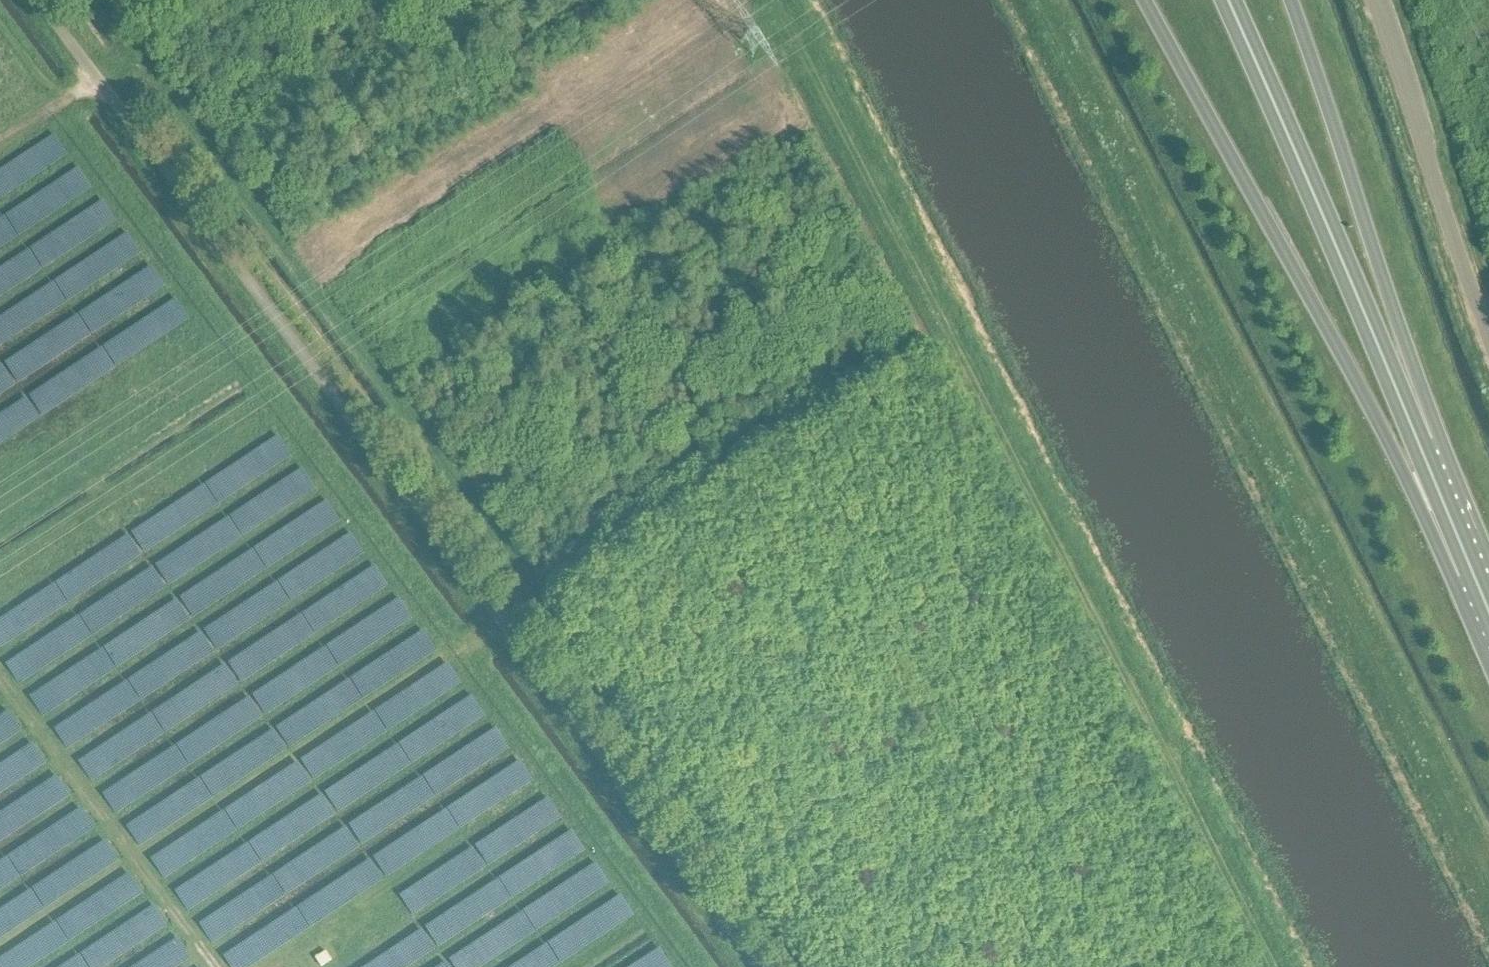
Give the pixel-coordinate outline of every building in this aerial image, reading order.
[(21,156),(32,175),(66,156),(54,136),(21,156)] [(38,190),(49,212),(90,192),(79,170),(38,190)] [(105,277),(138,254),(102,200),(64,226),(78,247),(101,231),(111,245),(92,258),(105,277)] [(111,292),(125,312),(163,285),(150,265),(111,292)] [(176,301),(123,330),(134,350),(187,321),(176,301)] [(393,649),(406,670),(432,654),(399,602),(377,616),(388,634),(407,623),(415,635),(393,649)] [(429,675),(442,694),(458,683),(445,664),(429,675)] [(464,726),(481,719),(471,697),(455,704),(464,726)] [(490,781),(372,856),(384,875),(530,783),(496,728),(439,764),(453,786),(481,768),(490,781)] [(627,922),(554,799),(397,892),(409,913),(447,891),(441,881),(450,876),(455,875),(458,880),(470,873),(471,855),(469,855),(566,834),(521,861),(519,886),(530,887),(566,866),(591,867),(517,912),(524,925),(515,930),(500,929),(494,933),(492,953),(485,953),(479,942),(450,960),(454,966),(482,966),(580,909),(579,925),(507,966),(552,966),(627,922)] [(101,842),(92,850),(107,870),(113,865),(122,877),(111,886),(124,903),(140,890),(101,842)] [(153,906),(138,915),(149,933),(164,924),(153,906)] [(229,966),(243,966),(272,948),(261,931),(222,957),(229,966)] [(419,932),(392,949),(396,955),(406,948),(412,957),(418,953),(422,958),(432,951),(419,932)] [(179,939),(146,957),(152,966),(178,966),(184,964),(185,966),(195,966),(179,939)] [(332,961),(327,952),(316,960),(322,966),(323,966),(332,961)]
